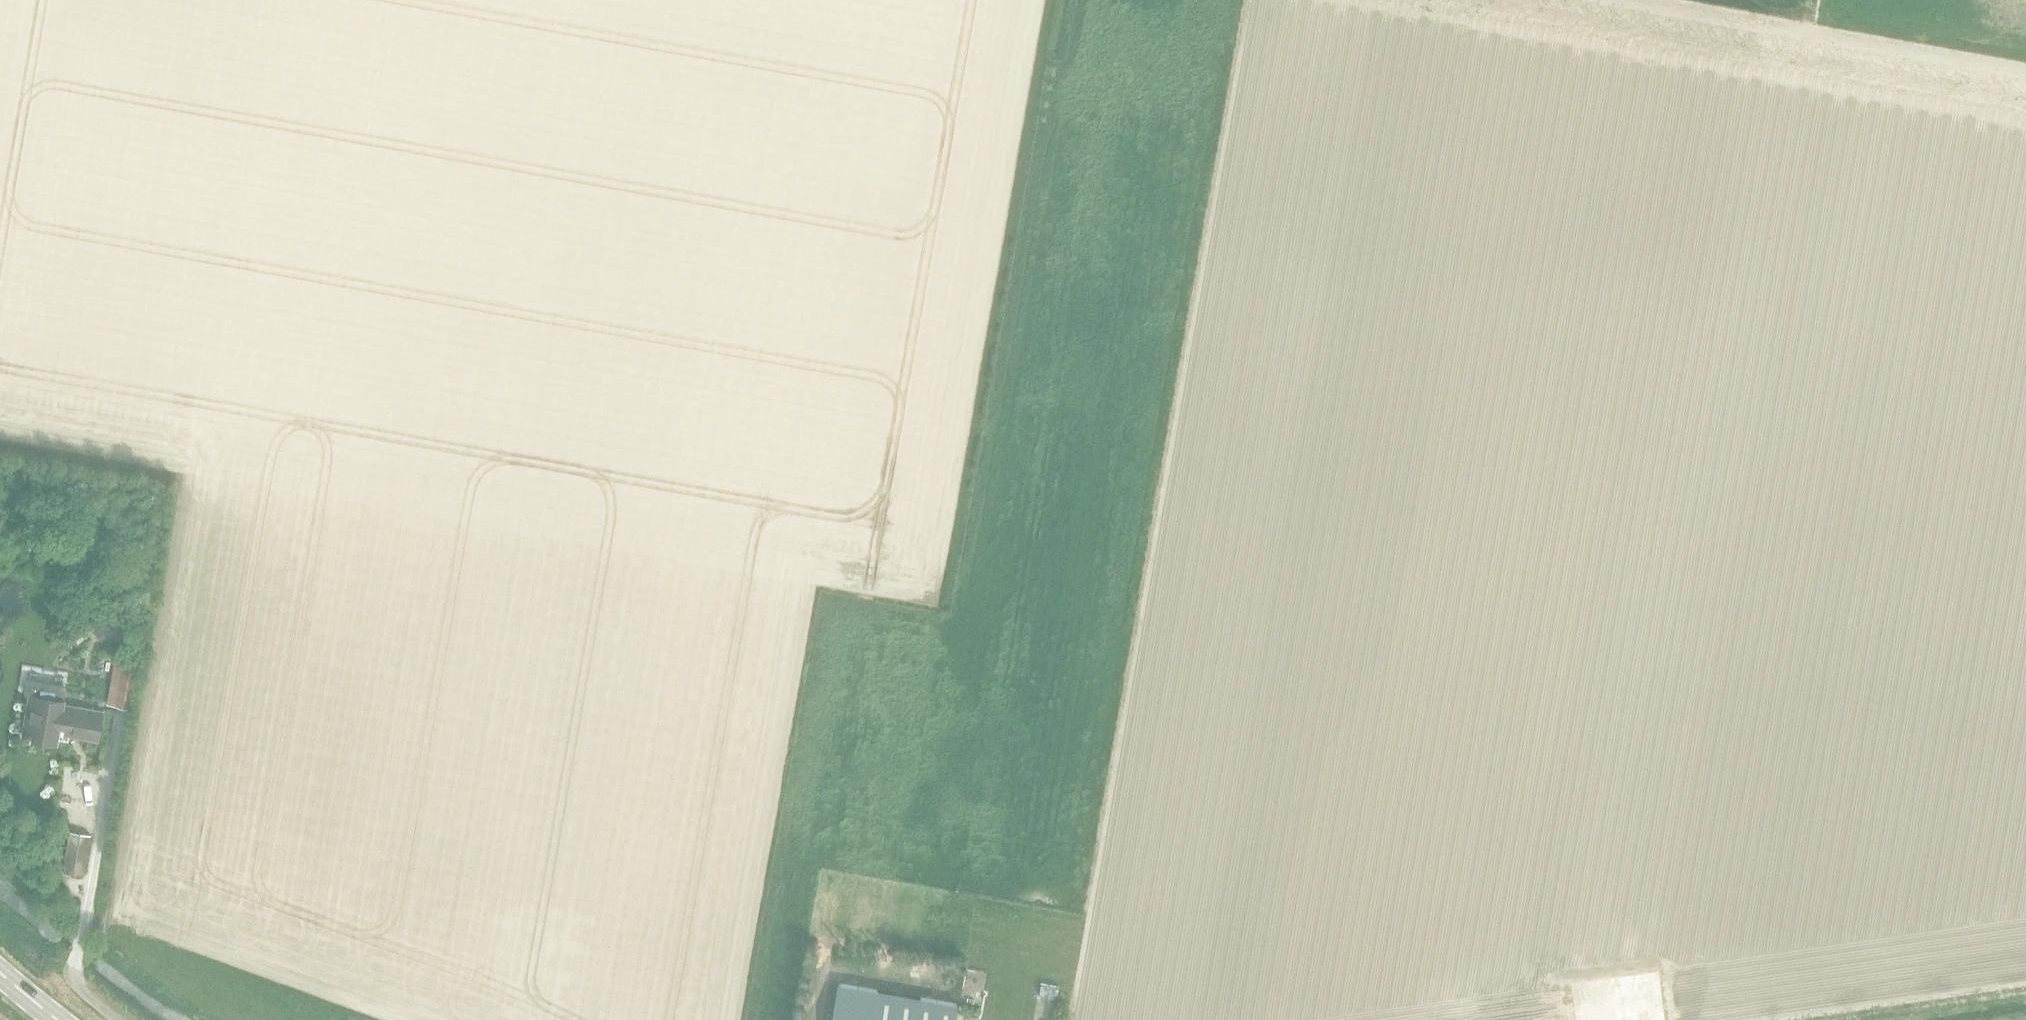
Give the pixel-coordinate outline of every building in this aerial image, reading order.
[(118,639),(109,619),(95,625),(104,645),(118,639)] [(111,688),(134,693),(143,641),(120,636),(111,688)] [(116,693),(113,715),(126,717),(129,696),(116,693)] [(98,740),(103,712),(62,705),(63,701),(30,695),(22,736),(56,742),(58,733),(98,740)] [(90,834),(70,831),(64,871),(83,875),(90,834)] [(838,986),(832,1019),(954,1019),(956,1005),(838,986)]
